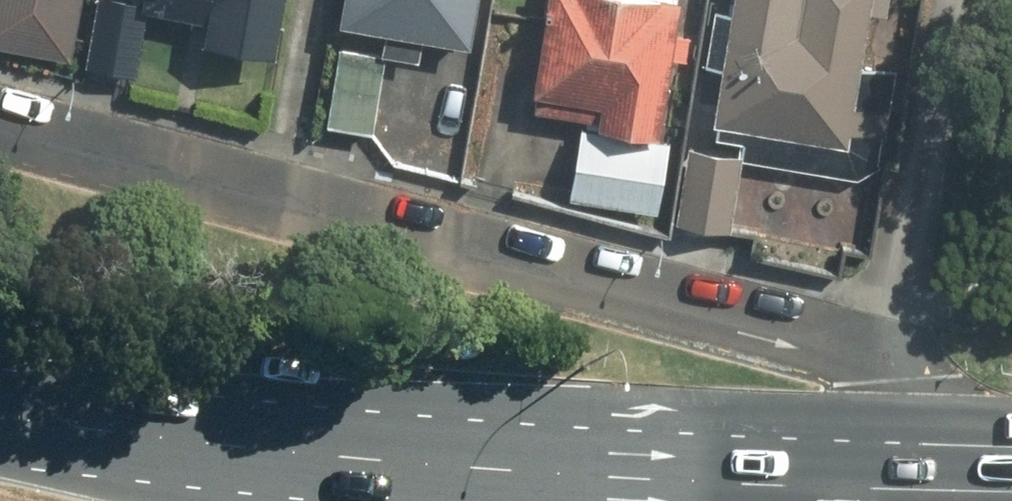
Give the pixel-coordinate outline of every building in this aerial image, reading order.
[(66,63),(76,0),(0,0),(0,52),(66,63)] [(125,12),(162,19),(158,44),(269,64),(281,0),(127,0),(125,12)] [(408,62),(411,44),(469,54),(478,0),(335,0),(313,127),(372,138),(386,58),(408,62)] [(522,94),(586,104),(583,130),(649,140),(660,65),(677,67),(681,37),(664,34),(669,2),(657,0),(536,0),(522,94)] [(720,16),(702,14),(694,72),(706,74),(698,134),(732,139),(729,162),(736,163),(869,181),(884,72),(853,68),(860,19),(877,21),(880,0),(722,0),(720,16)] [(583,130),(569,128),(558,204),(655,219),(666,143),(649,140),(583,130)]
